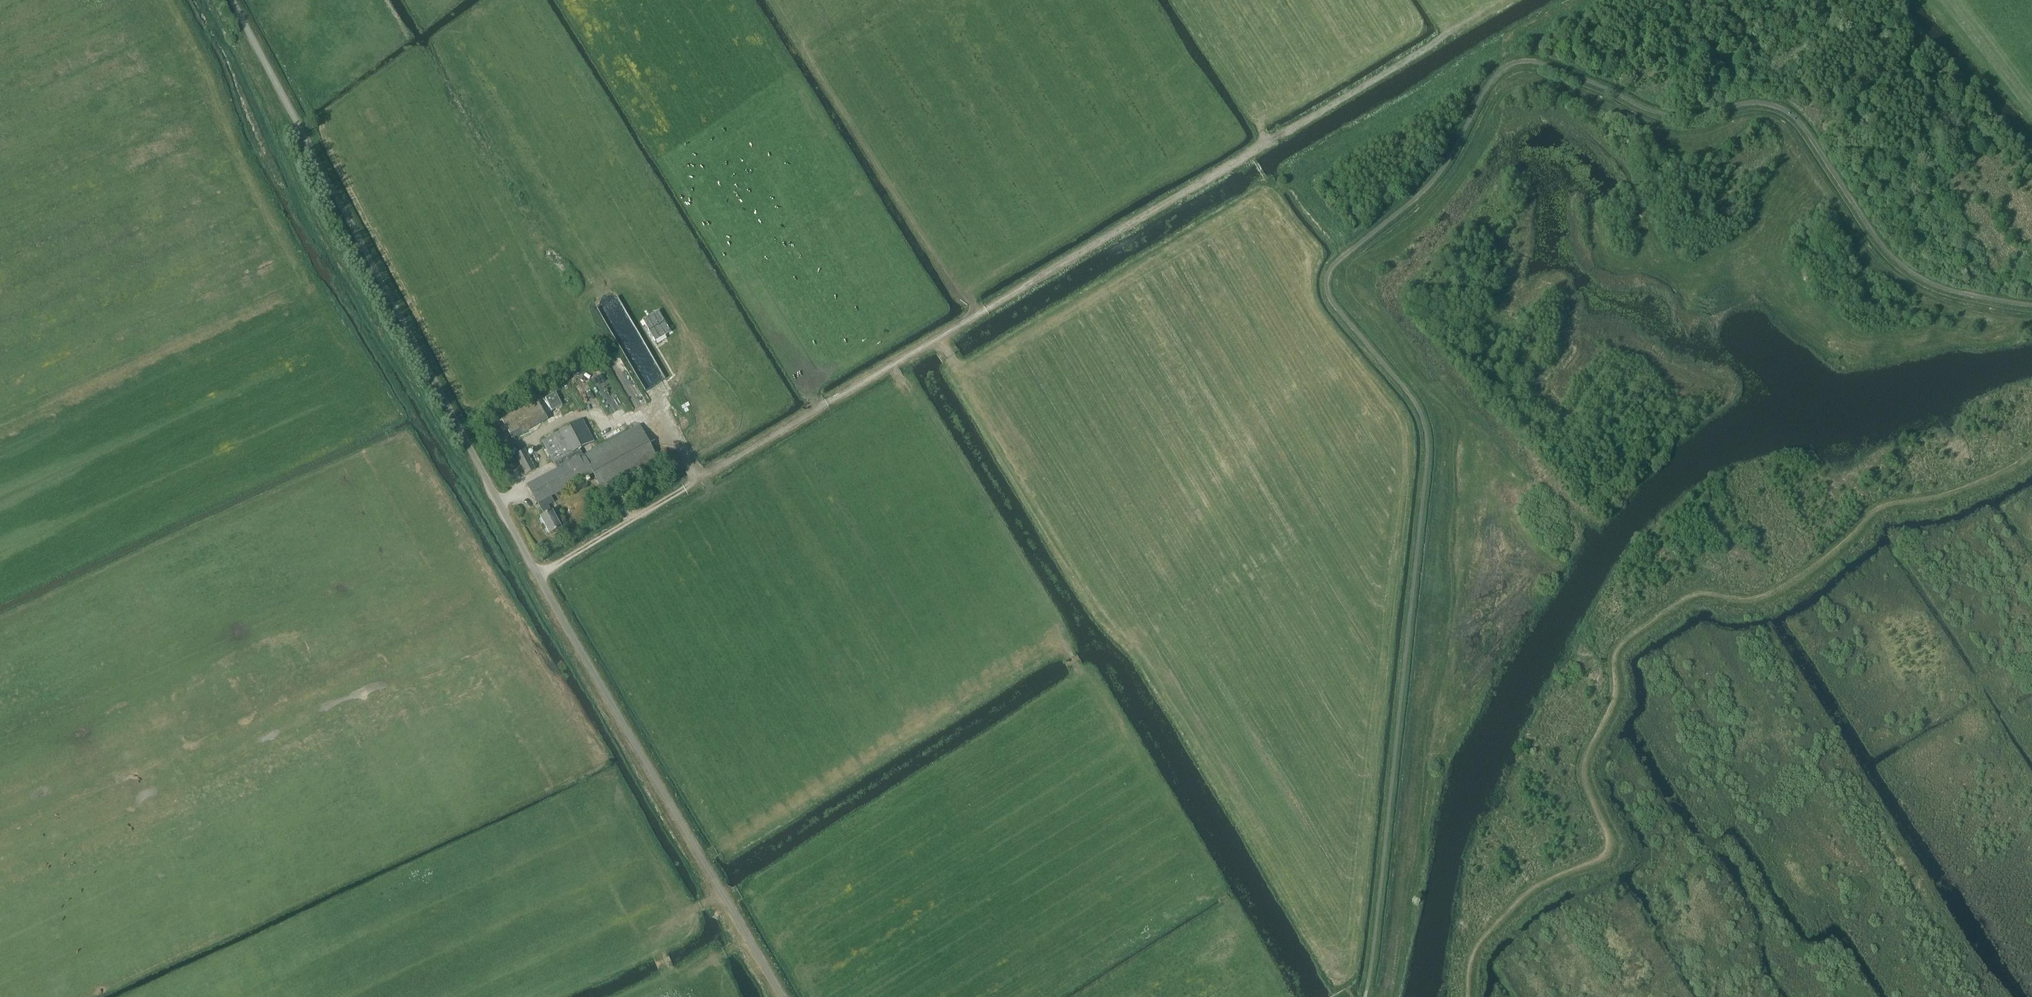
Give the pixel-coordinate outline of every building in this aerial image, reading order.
[(562,405),(556,393),(545,398),(551,410),(562,405)] [(548,420),(537,400),(534,395),(498,414),(511,439),(548,420)] [(527,485),(537,504),(538,503),(544,514),(540,516),(549,534),(561,528),(552,510),(550,511),(547,506),(553,502),(550,497),(593,474),(602,492),(659,462),(640,425),(582,455),(579,450),(594,442),(582,420),(543,440),(558,469),(527,485)] [(703,433),(697,436),(700,445),(707,443),(703,433)] [(516,455),(526,474),(535,469),(525,450),(516,455)]
